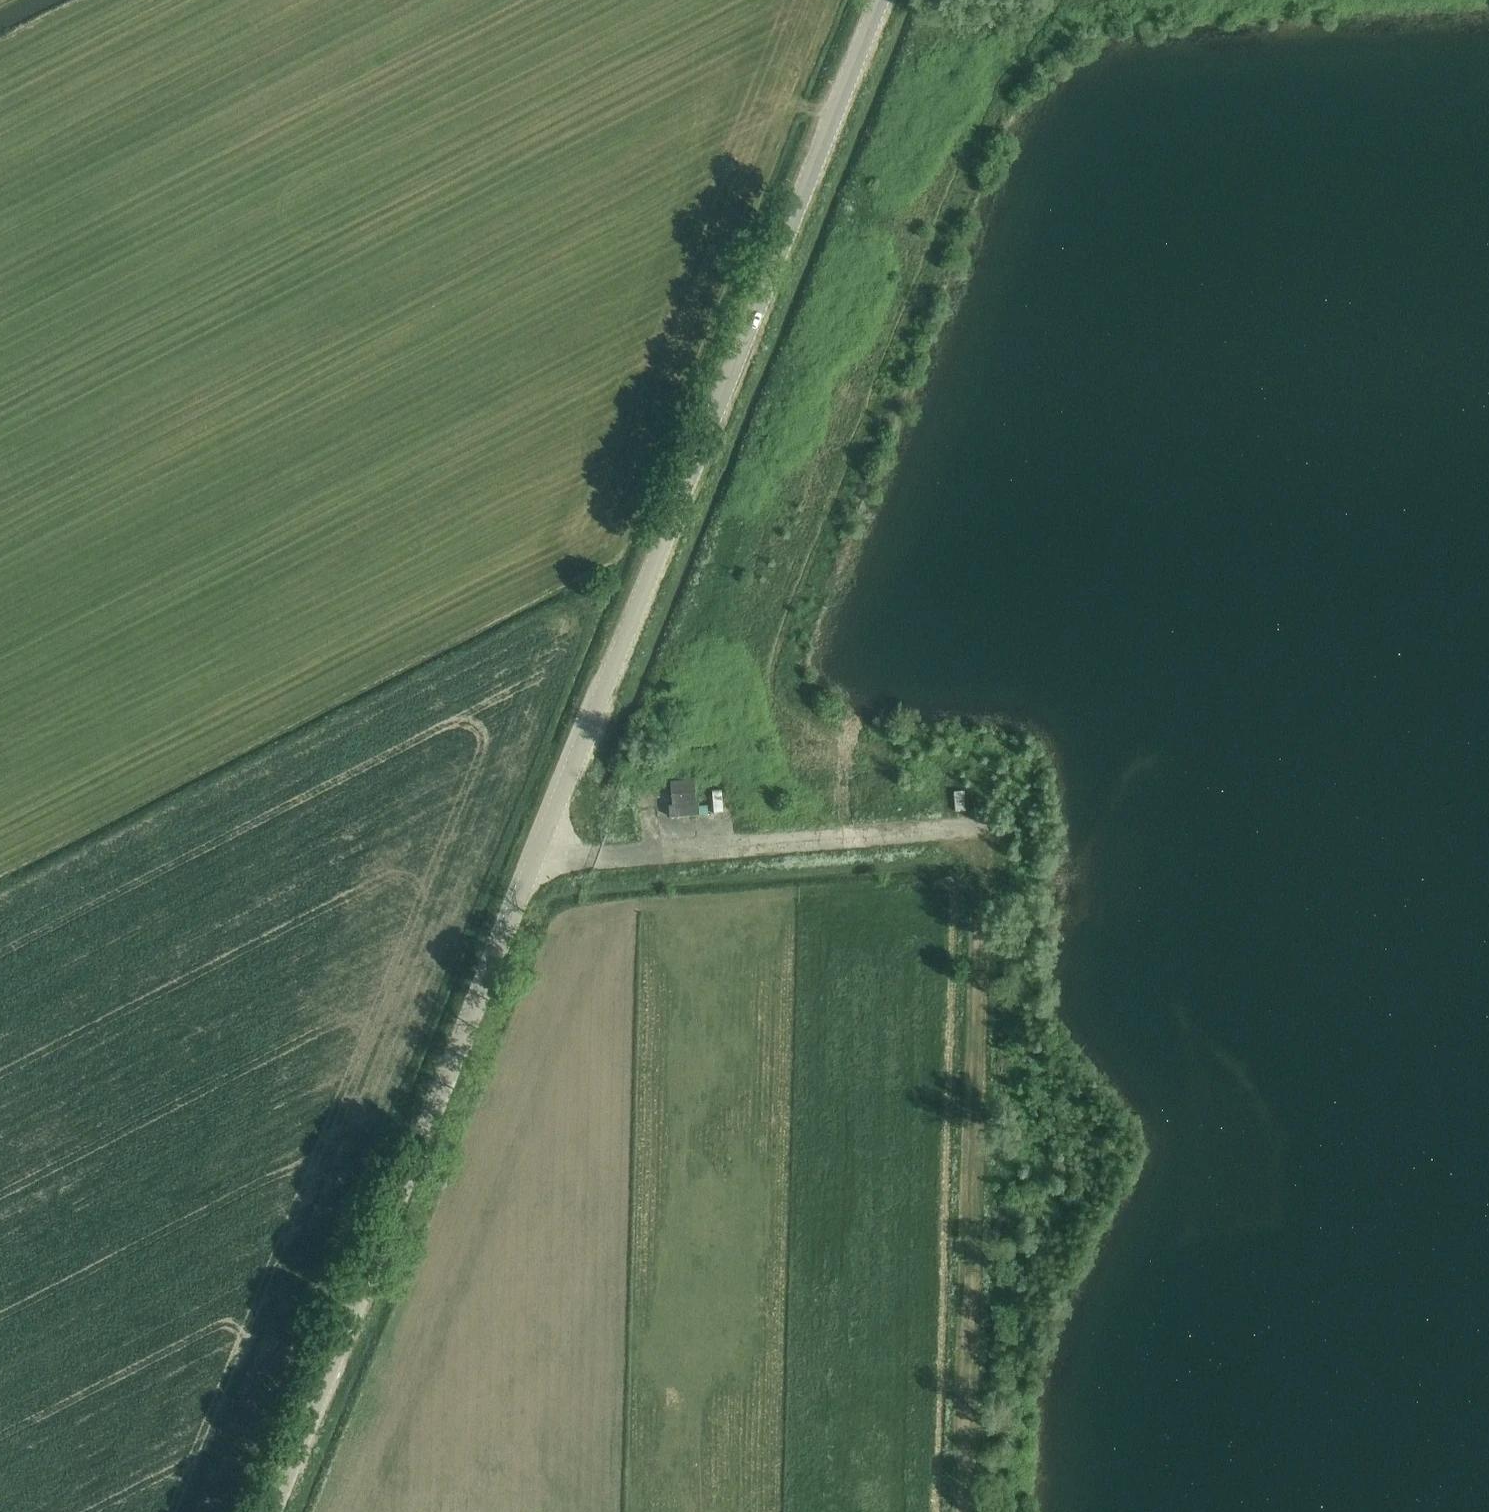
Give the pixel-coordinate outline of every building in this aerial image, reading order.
[(694,776),(667,777),(668,814),(696,813),(694,776)]
